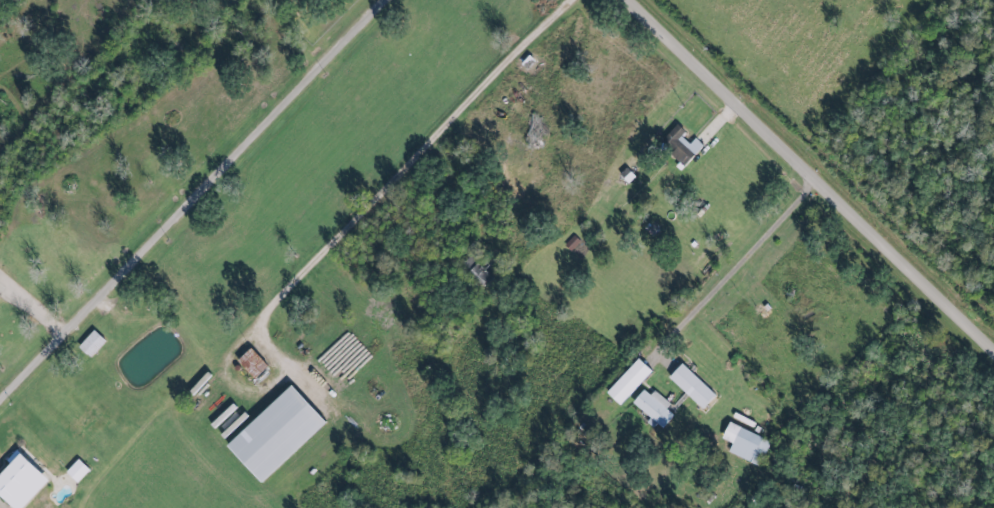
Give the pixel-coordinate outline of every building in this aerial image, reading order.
[(684,167),(703,145),(695,138),(692,141),(675,126),(664,139),(674,149),(670,154),(684,167)] [(78,347),(90,359),(105,342),(93,330),(78,347)] [(253,380),(267,367),(250,348),(236,361),(253,380)] [(605,393),(619,406),(651,372),(638,359),(605,393)] [(715,395),(681,364),(668,378),(702,410),(715,395)] [(225,447),(259,484),(325,423),(290,386),(225,447)] [(630,406),(662,430),(673,415),(666,410),(670,405),(644,387),(630,406)] [(728,454),(760,466),(770,440),(727,424),(721,439),(731,443),(728,454)] [(10,507),(22,507),(47,481),(15,450),(6,461),(9,464),(0,474),(0,498),(10,507)] [(77,483),(89,470),(78,459),(65,472),(77,483)]
